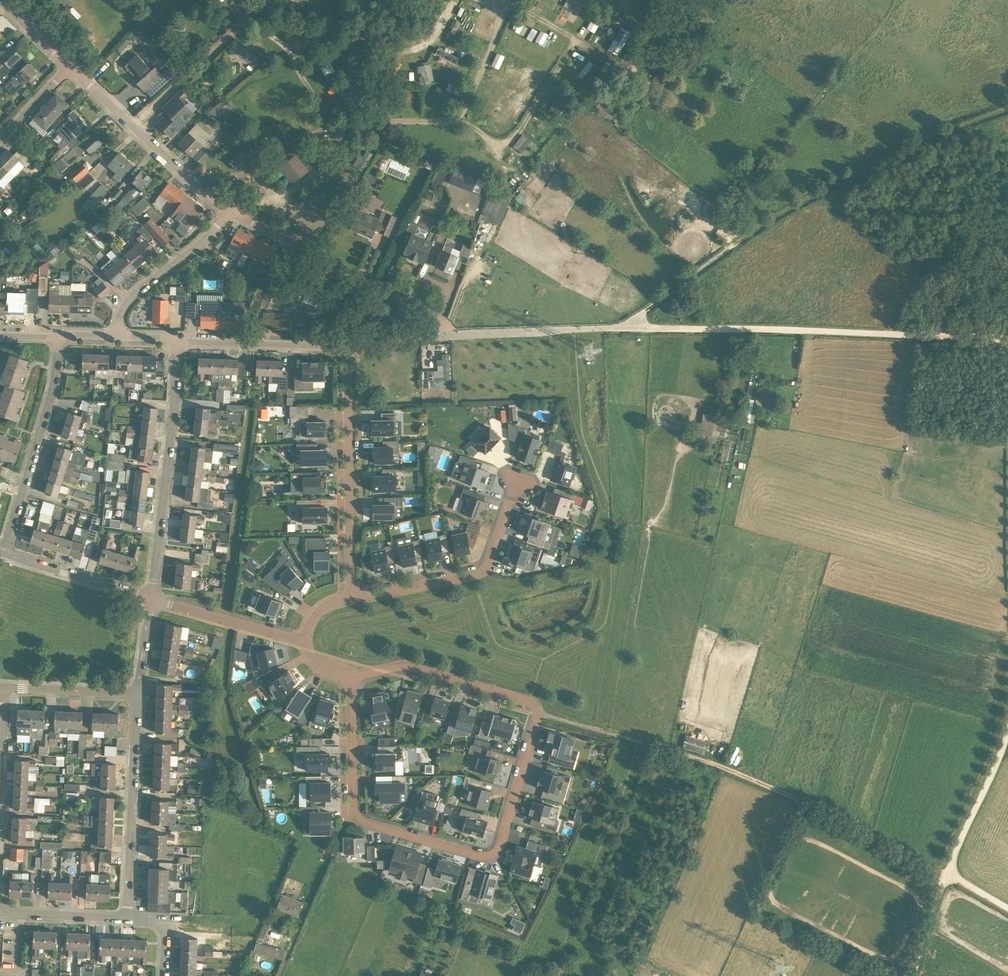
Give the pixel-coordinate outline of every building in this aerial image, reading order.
[(518,34),(525,21),(519,17),(512,30),(518,34)] [(596,27),(591,23),(588,28),(594,32),(596,27)] [(618,57),(632,33),(621,27),(608,51),(618,57)] [(532,29),(527,38),(531,41),(537,32),(532,29)] [(418,30),(411,34),(414,38),(421,34),(418,30)] [(541,31),(535,41),(542,45),(548,35),(541,31)] [(138,37),(133,33),(129,38),(133,42),(138,37)] [(240,39),(251,48),(255,43),(244,34),(240,39)] [(196,54),(202,49),(198,45),(193,49),(196,54)] [(10,67),(21,57),(20,55),(21,54),(18,51),(17,52),(12,47),(6,53),(5,51),(0,56),(0,57),(0,58),(0,79),(0,80),(12,69),(10,67)] [(436,54),(456,63),(459,58),(438,49),(436,54)] [(251,52),(246,60),(256,67),(261,59),(251,52)] [(497,53),(491,66),(498,69),(505,57),(497,53)] [(162,75),(155,67),(151,70),(138,55),(129,63),(138,74),(137,75),(141,80),(137,83),(144,92),(162,75)] [(505,72),(519,78),(525,66),(510,59),(505,72)] [(579,76),(590,83),(600,68),(590,60),(579,76)] [(324,65),(327,74),(336,71),(332,62),(324,65)] [(26,84),(37,74),(33,69),(35,68),(31,63),(29,65),(28,63),(17,74),(4,86),(13,95),(26,84)] [(422,66),(417,67),(421,83),(426,82),(422,66)] [(347,83),(354,78),(350,73),(344,78),(347,83)] [(342,93),(356,113),(370,104),(356,83),(342,93)] [(449,84),(447,90),(458,95),(461,89),(449,84)] [(195,113),(183,101),(188,96),(182,90),(162,109),(166,114),(157,124),(170,137),(180,126),(181,127),(195,113)] [(45,130),(68,105),(57,94),(33,119),(45,130)] [(549,109),(555,114),(566,99),(560,95),(549,109)] [(403,111),(419,111),(420,98),(403,97),(403,111)] [(214,124),(231,109),(223,99),(206,114),(214,124)] [(18,107),(13,102),(5,110),(10,115),(18,107)] [(269,105),(272,116),(283,113),(280,102),(269,105)] [(69,143),(67,145),(71,149),(81,142),(80,141),(80,142),(76,138),(88,127),(87,125),(84,121),(84,122),(79,117),(72,111),(66,117),(69,120),(63,124),(64,125),(57,130),(65,139),(69,143)] [(617,124),(620,120),(614,115),(611,119),(616,123),(617,124)] [(245,120),(236,122),(237,129),(247,127),(245,120)] [(192,157),(211,136),(197,124),(179,144),(192,157)] [(91,154),(103,143),(94,134),(83,144),(81,142),(71,149),(55,164),(53,166),(59,174),(87,149),(91,154)] [(527,139),(522,135),(512,147),(518,151),(523,155),(533,143),(527,139)] [(24,153),(29,148),(17,137),(12,142),(24,153)] [(55,164),(71,149),(67,145),(51,158),(55,164)] [(255,162),(258,155),(250,146),(231,163),(238,172),(251,160),(255,162)] [(308,170),(318,162),(307,147),(298,154),(294,149),(287,155),(290,159),(278,168),(291,184),(309,170),(308,170)] [(24,166),(26,168),(32,162),(19,149),(13,155),(8,150),(0,158),(0,163),(9,171),(14,177),(24,166)] [(368,149),(364,156),(361,154),(355,163),(365,169),(375,154),(368,149)] [(201,164),(209,155),(203,150),(195,159),(201,164)] [(133,166),(119,153),(108,166),(116,174),(112,178),(118,183),(133,166)] [(475,163),(477,158),(466,155),(464,160),(475,163)] [(439,166),(430,161),(419,156),(416,162),(435,173),(439,166)] [(9,171),(0,163),(0,180),(9,171)] [(76,182),(88,171),(82,164),(70,175),(76,182)] [(441,166),(435,179),(443,183),(449,169),(441,166)] [(462,189),(469,173),(456,167),(449,184),(462,189)] [(377,177),(376,176),(378,172),(372,168),(365,180),(373,184),(377,177)] [(141,192),(152,180),(141,170),(131,183),(135,187),(132,191),(130,189),(122,198),(114,207),(118,212),(128,203),(129,204),(133,199),(135,200),(141,192)] [(83,190),(95,179),(89,172),(77,183),(83,190)] [(472,193),(478,176),(469,173),(462,189),(472,193)] [(107,189),(101,184),(88,199),(95,205),(101,198),(100,197),(107,189)] [(186,196),(169,184),(154,204),(160,209),(167,200),(177,208),(186,196)] [(122,192),(118,188),(111,196),(115,200),(122,192)] [(186,196),(177,208),(172,215),(182,223),(177,229),(184,235),(203,209),(186,196)] [(490,196),(482,220),(499,226),(507,202),(490,196)] [(137,216),(150,204),(144,197),(131,209),(137,216)] [(715,207),(711,204),(705,212),(716,220),(721,211),(715,207)] [(388,236),(396,218),(383,212),(379,220),(366,214),(367,212),(360,209),(351,229),(358,233),(359,230),(373,236),(376,228),(381,230),(380,233),(388,236)] [(152,233),(157,228),(158,227),(151,218),(144,224),(152,233)] [(105,220),(98,226),(105,234),(112,228),(105,220)] [(411,237),(403,253),(411,257),(410,259),(416,262),(417,259),(424,263),(425,261),(426,261),(429,256),(427,255),(436,235),(430,232),(426,240),(414,235),(418,226),(410,223),(405,235),(411,237)] [(100,230),(96,224),(89,230),(94,235),(100,230)] [(146,260),(156,250),(149,242),(154,238),(142,226),(133,234),(140,242),(135,247),(146,260)] [(158,227),(157,228),(152,233),(164,246),(170,241),(168,239),(169,238),(158,227)] [(250,252),(257,239),(238,230),(226,254),(234,257),(239,247),(250,252)] [(29,234),(23,238),(28,244),(34,239),(29,234)] [(176,246),(181,242),(176,236),(171,240),(176,246)] [(268,264),(276,249),(257,239),(250,252),(263,259),(262,261),(268,264)] [(61,251),(52,241),(46,247),(54,256),(61,251)] [(85,255),(73,242),(67,247),(79,260),(85,255)] [(44,251),(37,243),(29,250),(36,258),(44,251)] [(146,260),(135,247),(131,243),(121,251),(136,268),(146,260)] [(435,267),(452,274),(457,261),(466,264),(473,248),(465,245),(460,258),(452,254),(454,249),(445,245),(441,253),(438,259),(439,259),(435,267)] [(136,268),(121,251),(116,246),(112,251),(120,260),(115,264),(126,277),(136,268)] [(243,268),(248,257),(242,254),(237,265),(243,268)] [(116,286),(126,277),(115,264),(111,259),(100,268),(116,286)] [(47,296),(48,276),(48,261),(40,267),(39,288),(39,296),(47,296)] [(35,282),(39,275),(31,271),(28,278),(35,282)] [(68,280),(69,271),(60,271),(60,279),(68,280)] [(267,294),(272,279),(262,275),(257,289),(264,293),(267,294)] [(99,287),(104,284),(99,278),(94,282),(99,287)] [(267,310),(273,292),(277,281),(272,279),(267,294),(264,293),(260,307),(267,310)] [(71,295),(71,289),(71,286),(59,285),(59,281),(51,281),(50,311),(71,312),(71,295)] [(102,299),(110,291),(104,284),(99,287),(95,291),(102,299)] [(26,315),(27,311),(38,311),(38,296),(39,296),(39,288),(27,288),(27,294),(6,294),(5,314),(26,315)] [(187,302),(187,288),(176,288),(176,301),(187,302)] [(71,295),(71,312),(92,313),(92,295),(85,295),(86,290),(71,289),(71,295)] [(259,310),(260,307),(264,293),(257,289),(250,307),(259,310)] [(324,320),(325,309),(325,308),(327,302),(319,299),(320,298),(306,293),(306,292),(300,289),(296,299),(302,302),(301,311),(307,311),(307,320),(316,320),(324,320)] [(167,316),(168,301),(154,301),(153,322),(170,323),(170,316),(167,316)] [(197,318),(197,303),(187,302),(186,318),(197,318)] [(222,329),(223,303),(202,303),(201,328),(222,329)] [(243,329),(244,304),(223,303),(222,329),(243,329)] [(293,328),(293,314),(264,313),(264,325),(274,326),(274,328),(293,328)] [(435,352),(437,379),(448,378),(447,351),(435,352)] [(96,369),(96,355),(83,354),(82,369),(95,369),(96,369)] [(21,390),(31,362),(11,355),(0,384),(6,386),(21,390)] [(113,384),(113,377),(113,369),(109,369),(109,355),(96,355),(96,369),(95,369),(95,375),(95,384),(100,384),(101,379),(107,379),(107,384),(113,384)] [(129,387),(130,356),(117,356),(116,370),(113,369),(113,377),(122,377),(122,379),(124,379),(124,386),(129,387)] [(142,379),(142,371),(143,371),(143,356),(130,356),(129,387),(134,387),(135,379),(142,379)] [(156,379),(156,376),(164,376),(164,360),(157,360),(157,357),(143,356),(143,371),(142,371),(142,379),(149,379),(156,379)] [(211,373),(212,359),(199,358),(198,381),(203,381),(203,373),(211,373)] [(224,402),(225,359),(212,359),(211,373),(212,373),(211,382),(219,382),(218,390),(217,390),(216,402),(223,402),(224,402)] [(238,374),(238,360),(225,359),(224,402),(223,402),(223,404),(227,405),(229,405),(230,394),(232,394),(232,382),(231,382),(232,374),(238,374)] [(269,375),(270,361),(256,361),(256,378),(248,378),(248,388),(257,388),(257,383),(261,383),(261,375),(269,375)] [(283,374),(283,361),(270,361),(269,375),(269,383),(277,383),(277,384),(278,384),(277,392),(287,392),(288,374),(283,374)] [(328,370),(327,369),(325,368),(325,363),(317,363),(317,362),(310,362),(310,363),(302,363),(302,369),(294,369),(295,391),(313,391),(313,381),(325,381),(325,376),(327,375),(328,374),(328,372),(328,370)] [(27,392),(21,390),(6,386),(0,402),(0,415),(16,421),(27,392)] [(728,403),(730,394),(723,393),(723,396),(722,402),(725,403),(728,403)] [(88,402),(83,400),(80,409),(85,410),(88,402)] [(750,423),(751,417),(753,404),(747,403),(746,403),(744,422),(750,423)] [(245,414),(246,406),(246,405),(229,405),(227,405),(226,411),(245,414)] [(158,408),(136,406),(135,411),(144,412),(143,420),(156,422),(158,408)] [(308,418),(308,406),(290,406),(290,418),(308,418)] [(517,420),(516,407),(509,408),(509,420),(517,420)] [(228,425),(228,420),(220,419),(222,411),(197,408),(195,421),(208,423),(217,423),(228,425)] [(81,416),(69,413),(65,425),(78,428),(82,430),(84,423),(89,424),(92,415),(82,412),(81,416)] [(716,434),(718,413),(704,412),(702,433),(716,434)] [(381,418),(371,418),(371,435),(395,434),(395,413),(381,413),(381,418)] [(154,435),(156,422),(143,420),(141,434),(154,435)] [(216,432),(217,423),(208,423),(195,421),(193,435),(215,437),(215,432),(216,432)] [(326,425),(326,422),(300,422),(300,437),(307,437),(307,438),(326,438),(326,431),(327,431),(327,425),(326,425)] [(82,443),(83,437),(76,435),(78,428),(65,425),(62,437),(82,443)] [(485,451),(500,436),(489,425),(474,440),(467,447),(473,453),(480,446),(485,451)] [(724,436),(725,426),(718,425),(716,434),(724,436)] [(530,431),(518,427),(514,440),(521,443),(516,458),(521,460),(522,462),(523,463),(524,463),(526,463),(528,462),(533,464),(541,441),(539,440),(539,439),(539,437),(538,436),(536,435),(535,435),(533,436),(532,438),(530,437),(531,436),(530,431)] [(135,433),(135,432),(127,431),(126,437),(133,438),(132,446),(139,447),(153,449),(154,435),(141,434),(135,433)] [(22,442),(0,434),(0,457),(15,463),(22,442)] [(561,451),(564,445),(550,440),(546,451),(559,456),(560,454),(562,455),(559,462),(558,462),(551,481),(568,487),(571,479),(572,480),(574,479),(576,474),(575,473),(573,472),(575,468),(562,463),(565,453),(561,451)] [(393,464),(393,453),(399,453),(398,441),(383,442),(383,448),(374,448),(374,449),(372,449),(372,457),(375,457),(375,464),(393,464)] [(417,451),(426,451),(426,441),(417,442),(417,451)] [(217,451),(237,453),(238,447),(218,444),(217,451)] [(326,465),(326,453),(318,453),(318,444),(296,444),(297,451),(301,451),(301,466),(326,465)] [(151,462),(153,449),(139,447),(132,446),(131,445),(129,460),(151,462)] [(436,448),(430,445),(427,454),(433,456),(436,448)] [(77,465),(80,452),(59,446),(55,458),(75,464),(77,465)] [(212,463),(213,449),(192,447),(190,460),(204,462),(212,463)] [(124,464),(125,455),(109,453),(108,461),(106,461),(106,462),(124,464)] [(101,454),(97,463),(103,465),(106,455),(101,454)] [(484,484),(487,477),(486,477),(488,472),(473,467),(475,461),(460,456),(458,462),(456,462),(450,478),(482,489),(484,484)] [(74,469),(75,464),(55,458),(52,470),(83,479),(88,481),(91,481),(92,476),(81,473),(74,470),(75,469),(74,469)] [(265,464),(259,459),(253,465),(259,471),(265,464)] [(225,472),(211,470),(212,463),(204,462),(190,460),(189,473),(225,478),(228,478),(229,473),(225,472)] [(123,472),(124,464),(106,462),(105,469),(123,472)] [(148,486),(150,472),(127,469),(125,483),(128,483),(135,484),(148,486)] [(396,492),(396,476),(396,469),(382,470),(382,476),(372,476),(372,492),(396,492)] [(82,484),(83,479),(52,470),(48,482),(68,488),(69,488),(70,483),(71,483),(71,481),(78,483),(82,484)] [(326,491),(326,478),(321,478),(320,472),(301,472),(301,494),(320,494),(320,491),(326,491)] [(224,483),(225,478),(189,473),(187,487),(200,488),(201,481),(208,482),(208,481),(224,483)] [(9,484),(0,481),(0,487),(6,490),(9,484)] [(68,488),(48,482),(45,494),(65,500),(68,488)] [(116,492),(117,483),(106,482),(105,491),(116,492)] [(146,499),(148,486),(135,484),(128,483),(127,491),(119,490),(119,496),(133,497),(146,499)] [(213,509),(214,502),(207,501),(208,489),(200,488),(187,487),(185,500),(198,502),(198,507),(213,509)] [(484,519),(487,511),(486,510),(488,503),(474,499),(476,493),(464,488),(460,499),(465,500),(460,513),(482,520),(483,518),(484,519)] [(568,518),(573,503),(575,504),(577,496),(555,488),(553,494),(547,492),(548,493),(547,495),(548,496),(547,500),(546,499),(542,509),(541,508),(541,509),(568,518)] [(133,497),(119,496),(117,495),(116,501),(126,502),(125,510),(145,512),(146,499),(133,497)] [(385,505),(379,505),(372,505),(372,510),(371,511),(371,517),(372,517),(372,519),(386,519),(386,520),(392,520),(392,519),(394,519),(394,518),(394,507),(403,507),(403,497),(385,498),(385,505)] [(590,510),(593,502),(583,498),(582,501),(580,506),(590,510)] [(77,508),(79,503),(68,500),(67,505),(77,508)] [(311,507),(311,500),(297,501),(298,522),(311,522),(311,525),(320,525),(320,523),(328,523),(327,506),(311,507)] [(51,517),(53,513),(55,505),(43,502),(40,513),(51,517)] [(125,510),(123,509),(122,521),(110,519),(109,527),(121,529),(121,523),(143,526),(145,512),(125,510)] [(205,517),(184,514),(182,528),(195,529),(196,521),(204,522),(205,517)] [(556,527),(550,525),(542,522),(539,519),(535,520),(522,515),(516,531),(529,536),(527,542),(548,549),(550,543),(556,527)] [(47,534),(50,524),(42,522),(42,521),(37,520),(30,542),(43,546),(47,533),(47,534)] [(56,550),(60,537),(62,530),(64,523),(58,521),(54,535),(47,534),(47,533),(43,546),(56,550)] [(81,558),(88,535),(96,537),(99,529),(96,528),(97,525),(87,522),(84,532),(76,529),(72,541),(68,554),(81,558)] [(474,545),(481,526),(469,522),(466,531),(466,533),(452,536),(456,556),(466,554),(467,555),(466,550),(473,549),(474,545)] [(194,538),(195,529),(182,528),(180,541),(202,544),(202,539),(194,538)] [(116,568),(121,549),(112,546),(114,539),(116,533),(108,531),(99,563),(116,568)] [(228,534),(220,533),(219,540),(227,541),(228,534)] [(450,552),(446,534),(438,536),(439,538),(425,541),(429,562),(433,561),(440,560),(439,556),(443,555),(443,554),(450,552)] [(72,541),(60,537),(56,550),(68,554),(72,541)] [(314,561),(314,571),(316,571),(316,575),(324,572),(324,571),(330,571),(330,552),(326,552),(326,538),(306,538),(306,552),(314,552),(314,561)] [(423,558),(419,540),(412,542),(412,544),(398,546),(402,567),(414,565),(413,561),(416,560),(416,559),(423,558)] [(537,562),(541,549),(526,544),(524,550),(512,546),(510,552),(509,552),(507,558),(505,558),(503,563),(511,566),(512,564),(526,568),(529,560),(537,562)] [(133,573),(140,547),(135,546),(133,552),(121,549),(116,568),(133,573)] [(395,563),(392,546),(384,547),(385,549),(371,552),(372,559),(370,559),(370,569),(374,569),(375,573),(386,570),(385,567),(389,566),(388,565),(395,563)] [(577,558),(580,551),(573,548),(571,556),(577,558)] [(207,562),(208,551),(202,550),(201,554),(195,553),(195,560),(207,562)] [(572,559),(566,556),(564,564),(571,563),(572,559)] [(249,559),(244,565),(253,571),(257,565),(249,559)] [(294,589),(295,591),(304,583),(299,577),(300,576),(291,561),(279,572),(276,569),(264,580),(284,595),(292,588),(294,589)] [(201,566),(178,563),(176,575),(191,577),(192,570),(200,571),(201,566)] [(256,577),(251,573),(246,579),(251,582),(256,577)] [(194,590),(196,578),(191,577),(176,575),(174,588),(194,590)] [(254,609),(276,617),(283,602),(260,593),(254,609)] [(180,639),(182,627),(167,625),(165,637),(180,639)] [(163,648),(178,651),(179,646),(180,639),(165,637),(163,648)] [(276,664),(273,651),(268,650),(269,647),(252,642),(249,655),(257,653),(261,668),(276,664)] [(178,656),(178,651),(163,648),(161,661),(176,663),(178,656)] [(236,658),(248,660),(250,650),(238,648),(236,658)] [(175,670),(176,663),(161,661),(159,673),(183,676),(184,671),(175,670)] [(277,679),(275,676),(271,671),(256,678),(261,686),(263,689),(265,688),(272,700),(289,689),(288,687),(295,683),(292,679),(293,678),(288,671),(282,674),(283,675),(277,679)] [(314,692),(316,687),(310,683),(307,688),(314,692)] [(181,690),(181,686),(158,685),(157,697),(172,697),(173,690),(181,690)] [(299,690),(294,698),(293,697),(290,702),(291,703),(288,708),(285,711),(304,723),(312,704),(307,701),(308,700),(310,697),(299,690)] [(419,712),(421,702),(420,702),(422,695),(407,690),(405,697),(399,695),(395,710),(395,718),(406,721),(407,719),(414,722),(417,712),(419,712)] [(387,719),(385,708),(388,707),(386,699),(389,698),(388,693),(385,693),(385,691),(370,694),(373,708),(371,709),(372,713),(371,713),(372,722),(386,720),(387,719)] [(172,705),(172,697),(157,697),(157,709),(172,710),(178,710),(187,710),(187,705),(172,705)] [(444,719),(449,702),(434,698),(432,705),(426,703),(424,711),(430,712),(430,715),(444,719)] [(320,699),(316,712),(314,711),(309,728),(323,733),(325,726),(327,726),(329,718),(332,719),(334,712),(331,711),(333,703),(320,699)] [(470,732),(476,710),(461,706),(458,716),(452,714),(446,733),(453,735),(455,728),(470,732)] [(171,722),(172,710),(157,709),(156,721),(171,722)] [(30,735),(31,710),(18,710),(16,742),(28,743),(28,736),(30,736),(30,735)] [(43,734),(44,727),(45,711),(31,710),(30,735),(41,738),(41,746),(39,746),(39,756),(48,756),(49,745),(49,734),(43,734)] [(68,734),(69,712),(55,711),(55,732),(54,733),(57,733),(68,734)] [(81,727),(82,727),(82,713),(69,712),(68,734),(79,734),(81,734),(81,727)] [(104,731),(105,714),(93,713),(92,730),(104,731)] [(118,731),(118,714),(105,714),(104,731),(104,736),(117,737),(117,731),(118,731)] [(510,742),(515,726),(516,726),(517,723),(515,719),(512,719),(512,720),(496,716),(493,718),(491,724),(482,722),(478,736),(491,740),(492,739),(488,738),(488,736),(510,742)] [(179,734),(179,730),(171,729),(171,722),(156,721),(155,733),(179,734)] [(576,761),(566,758),(569,751),(570,751),(574,740),(559,736),(559,735),(549,732),(546,741),(548,741),(545,748),(548,749),(547,754),(550,754),(548,762),(574,769),(576,761)] [(684,746),(707,754),(712,741),(688,733),(684,746)] [(86,758),(86,746),(87,734),(81,734),(79,734),(79,754),(67,754),(67,757),(86,758)] [(395,746),(394,738),(378,738),(379,746),(383,746),(395,746)] [(323,747),(323,739),(309,739),(309,747),(315,747),(323,747)] [(475,739),(473,744),(485,748),(487,742),(475,739)] [(178,756),(179,744),(155,743),(155,755),(170,755),(170,756),(178,756)] [(496,776),(498,771),(499,772),(501,767),(499,766),(500,761),(493,759),(491,756),(490,756),(491,750),(473,745),(471,745),(469,753),(479,756),(474,772),(483,775),(483,773),(496,776)] [(116,756),(117,747),(105,746),(104,756),(116,756)] [(395,770),(395,761),(403,761),(403,747),(395,746),(383,746),(383,753),(375,753),(375,770),(395,770)] [(202,751),(191,747),(189,753),(200,757),(202,751)] [(328,771),(328,763),(330,763),(330,754),(316,754),(315,747),(309,747),(296,747),(297,755),(299,755),(299,760),(305,760),(305,763),(309,763),(310,771),(328,771)] [(95,761),(95,751),(87,750),(86,760),(95,761)] [(451,752),(441,753),(441,761),(451,760),(451,752)] [(170,767),(170,756),(170,755),(155,755),(154,766),(170,767)] [(64,766),(65,757),(57,756),(57,757),(46,757),(45,763),(56,763),(56,766),(64,766)] [(36,766),(36,761),(16,760),(15,772),(28,773),(29,766),(36,766)] [(115,777),(115,765),(92,764),(91,776),(101,776),(101,777),(115,777)] [(434,765),(425,765),(425,774),(434,774),(434,765)] [(154,778),(169,779),(170,767),(154,766),(154,778)] [(563,804),(566,794),(559,792),(563,777),(557,775),(558,773),(551,771),(550,773),(542,771),(539,781),(538,780),(537,786),(538,786),(537,788),(543,790),(541,798),(544,799),(548,800),(563,804)] [(28,780),(28,773),(15,772),(14,785),(36,786),(44,786),(44,781),(28,780)] [(399,802),(399,793),(404,793),(404,784),(407,784),(407,779),(407,776),(392,776),(392,783),(376,784),(376,793),(380,793),(380,802),(399,802)] [(487,809),(492,792),(481,789),(483,781),(465,776),(463,784),(470,787),(466,803),(473,805),(473,807),(479,808),(479,807),(487,809)] [(114,790),(115,777),(101,777),(101,784),(93,783),(93,789),(114,790)] [(450,778),(444,777),(441,785),(447,787),(450,778)] [(177,785),(169,785),(169,779),(154,778),(153,789),(177,790),(178,785),(177,785)] [(330,801),(330,782),(306,783),(307,801),(330,801)] [(27,790),(35,791),(36,786),(14,785),(14,797),(27,798),(27,790)] [(198,794),(199,785),(189,785),(188,793),(198,794)] [(433,812),(438,795),(427,792),(424,802),(419,800),(414,817),(422,819),(421,822),(433,825),(436,813),(433,812)] [(27,805),(27,798),(14,797),(13,809),(34,810),(34,805),(27,805)] [(113,810),(114,798),(93,797),(93,802),(100,802),(100,809),(113,810)] [(437,810),(443,812),(446,800),(440,798),(437,810)] [(584,798),(578,803),(582,808),(588,803),(584,798)] [(176,813),(176,807),(176,802),(153,801),(152,812),(176,813)] [(555,833),(559,823),(554,821),(556,815),(551,813),(552,807),(534,802),(534,801),(533,801),(533,802),(529,817),(535,819),(532,827),(555,833)] [(446,806),(443,811),(449,815),(452,809),(446,806)] [(331,834),(330,826),(332,826),(332,827),(333,827),(333,825),(332,825),(332,821),(332,822),(333,820),(332,820),(332,821),(330,821),(330,812),(317,813),(317,807),(301,807),(301,815),(310,815),(310,832),(319,832),(319,834),(331,834)] [(476,820),(478,813),(462,808),(460,816),(466,818),(462,832),(463,831),(470,834),(470,835),(475,837),(476,835),(482,837),(482,838),(483,838),(487,823),(487,822),(487,823),(476,820)] [(99,816),(92,816),(92,821),(113,822),(113,810),(100,809),(99,816)] [(175,824),(176,813),(152,812),(152,824),(170,825),(170,830),(191,831),(191,826),(189,825),(175,824)] [(37,824),(38,818),(13,817),(12,830),(26,831),(35,831),(35,824),(37,824)] [(113,822),(92,821),(92,826),(99,826),(99,834),(112,835),(113,822)] [(25,838),(26,831),(12,830),(12,842),(33,843),(33,838),(25,838)] [(112,847),(112,835),(99,834),(98,841),(91,841),(91,846),(112,847)] [(174,840),(175,835),(151,834),(151,846),(166,846),(167,840),(174,840)] [(364,848),(364,837),(356,838),(356,837),(350,837),(351,837),(351,838),(343,838),(343,854),(364,853),(364,852),(367,852),(367,861),(375,861),(375,846),(367,846),(367,848),(364,848)] [(166,853),(166,846),(151,846),(150,857),(174,858),(174,853),(166,853)] [(421,885),(426,865),(419,863),(421,854),(412,851),(412,853),(405,851),(406,849),(396,846),(389,871),(414,878),(413,882),(421,885)] [(530,878),(537,853),(516,847),(514,856),(511,855),(509,861),(512,862),(509,871),(530,878)] [(23,861),(23,849),(11,848),(11,861),(23,861)] [(52,869),(52,849),(43,849),(42,858),(42,869),(42,868),(52,869)] [(340,853),(333,850),(330,856),(337,859),(340,853)] [(111,863),(112,852),(100,852),(100,863),(111,863)] [(457,883),(460,870),(458,870),(460,865),(439,859),(436,869),(428,867),(422,886),(431,889),(431,886),(440,888),(445,880),(457,883)] [(168,881),(169,869),(172,869),(172,863),(160,863),(159,869),(150,869),(149,880),(168,881)] [(491,900),(498,875),(476,869),(475,875),(468,873),(461,899),(476,903),(478,897),(491,900)] [(22,882),(22,873),(10,873),(9,897),(21,897),(22,882)] [(33,898),(34,874),(29,874),(29,882),(22,882),(21,897),(33,898)] [(98,885),(99,875),(91,874),(91,876),(87,876),(86,900),(98,900),(98,885)] [(54,883),(54,875),(49,875),(48,898),(60,899),(60,883),(54,883)] [(71,899),(72,876),(67,875),(67,883),(60,883),(60,899),(71,899)] [(110,901),(111,875),(99,875),(98,885),(98,900),(110,901)] [(550,878),(545,876),(542,887),(547,889),(550,878)] [(168,892),(168,881),(149,880),(149,891),(168,892)] [(174,892),(168,892),(149,891),(148,902),(148,912),(170,913),(171,903),(174,903),(174,892)] [(297,917),(303,902),(282,894),(275,911),(281,913),(281,911),(297,917)] [(283,960),(285,953),(284,952),(285,950),(262,943),(275,917),(269,914),(255,944),(256,944),(254,952),(261,954),(283,960)] [(520,933),(525,924),(518,920),(513,929),(520,933)] [(273,933),(284,937),(286,929),(275,926),(273,933)] [(44,959),(44,948),(45,948),(45,932),(34,931),(32,959),(44,959)] [(56,956),(57,933),(45,932),(45,948),(51,948),(51,956),(56,956)] [(71,957),(71,949),(78,949),(79,933),(67,933),(66,957),(71,957)] [(90,958),(91,934),(79,933),(78,949),(85,950),(85,958),(90,958)] [(111,955),(112,939),(100,938),(99,962),(104,962),(105,955),(111,955)] [(182,950),(197,951),(197,939),(182,938),(182,950)] [(122,971),(123,939),(112,939),(111,955),(118,955),(117,971),(122,971)] [(134,956),(135,940),(123,939),(122,971),(127,971),(128,956),(134,956)] [(146,964),(147,941),(135,940),(134,956),(135,956),(134,964),(146,964)] [(213,957),(213,952),(205,951),(197,951),(182,950),(181,962),(196,963),(197,956),(213,957)] [(259,961),(261,954),(254,952),(251,951),(249,959),(259,961)] [(211,975),(212,975),(212,971),(196,970),(196,963),(181,962),(180,975),(196,975),(204,975),(211,975)]
